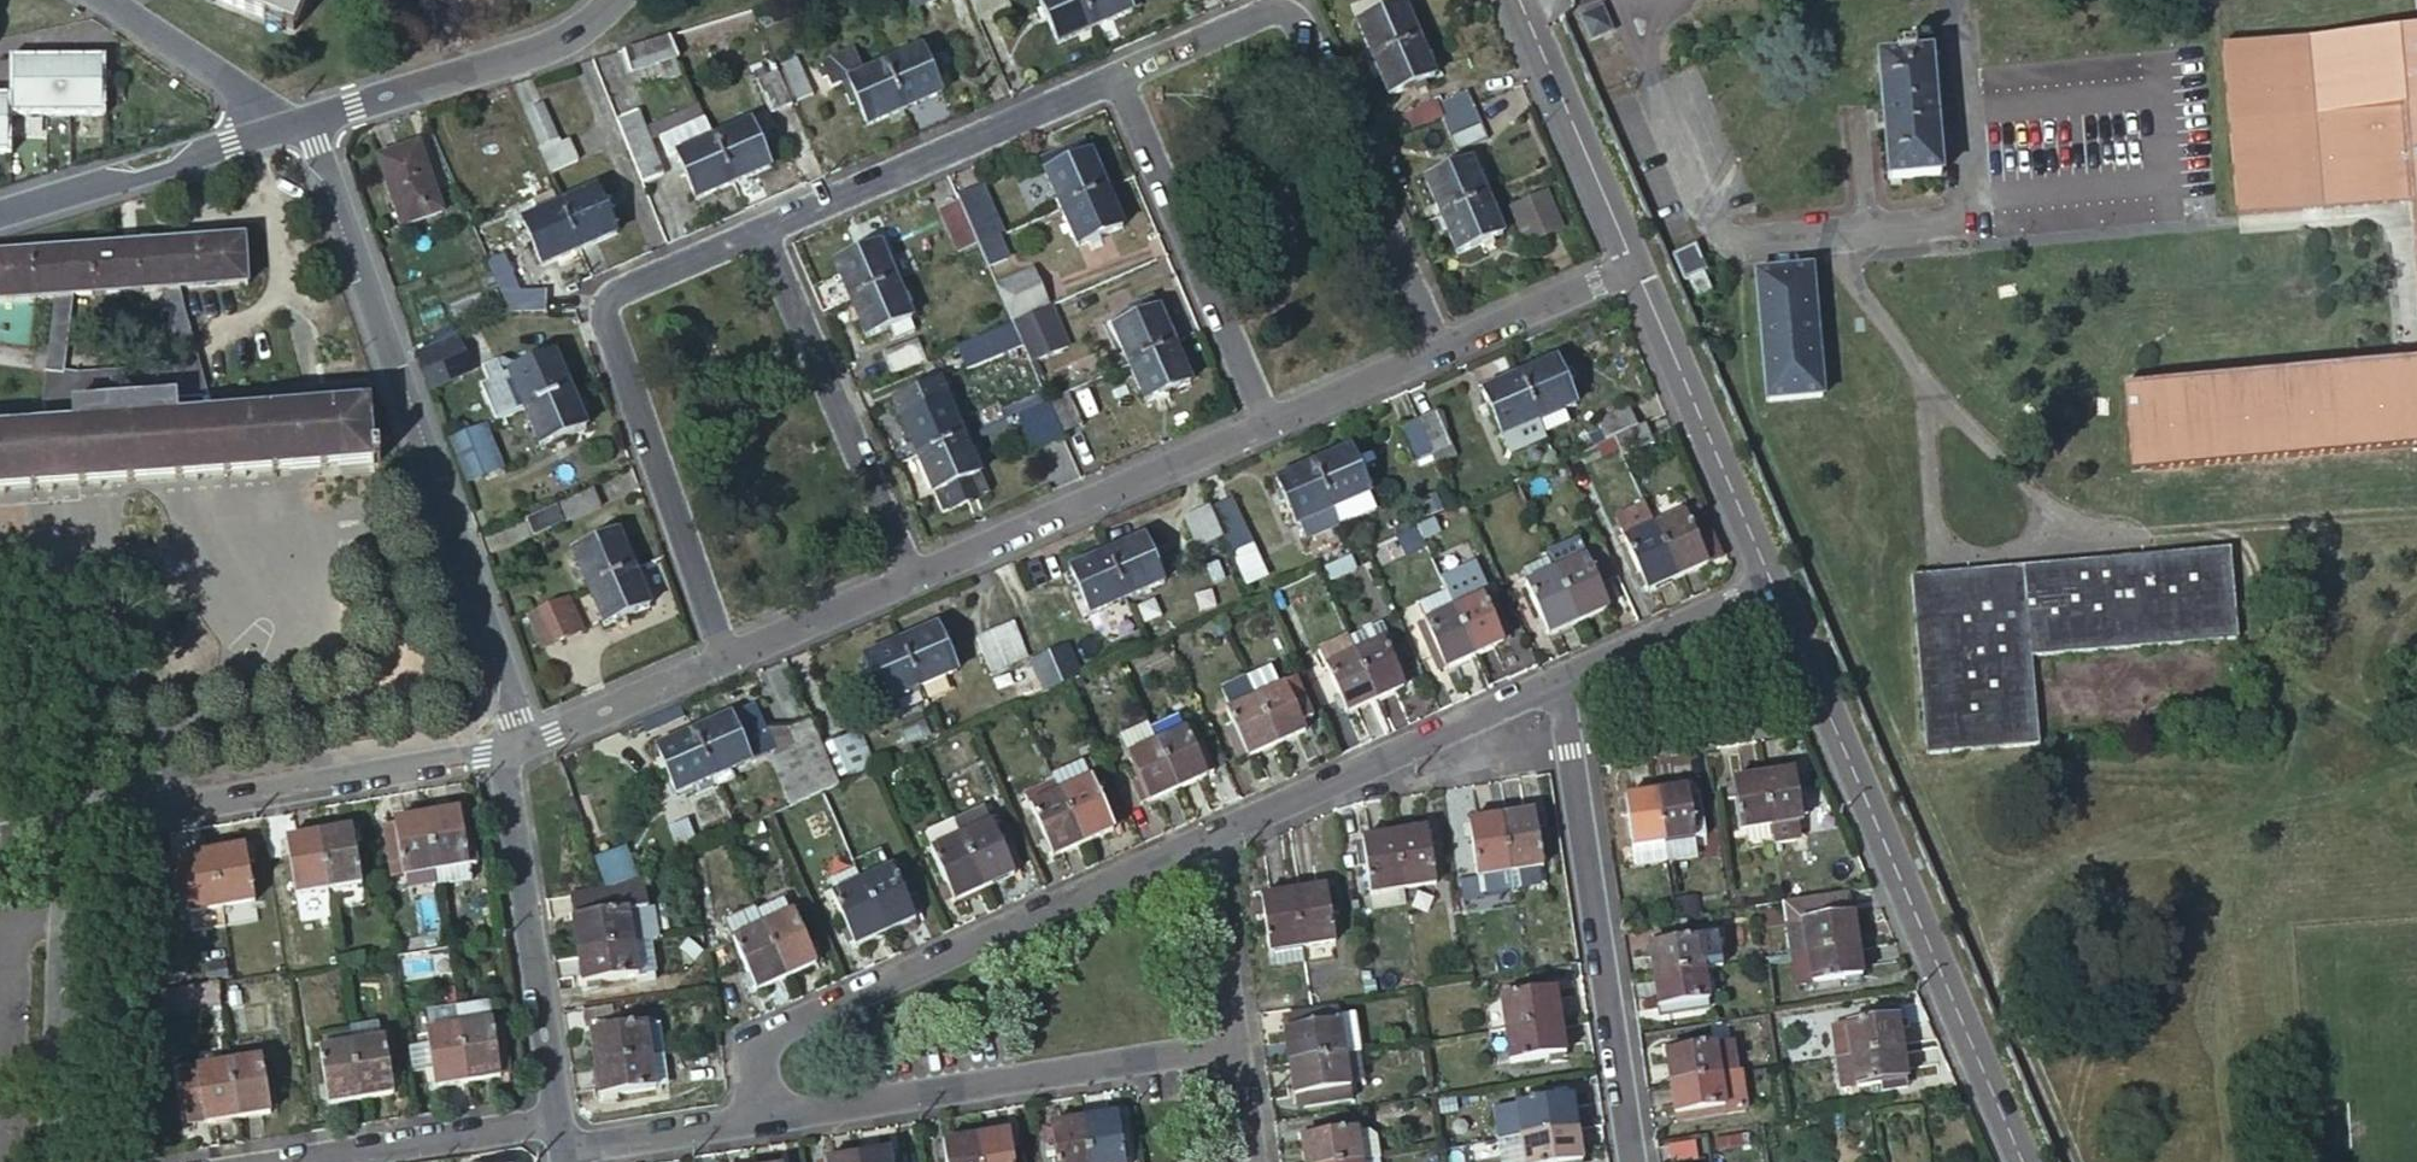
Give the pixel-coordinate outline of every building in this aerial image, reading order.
[(310,0),(216,0),(295,34),(310,0)] [(1085,0),(1041,0),(1039,1),(1060,46),(1097,29),(1085,0)] [(1097,29),(1134,13),(1129,0),(1085,0),(1097,29)] [(1358,21),(1374,59),(1420,39),(1404,2),(1358,21)] [(1603,8),(1583,17),(1593,41),(1614,32),(1603,8)] [(2221,46),(2237,216),(2411,200),(2416,266),(2416,28),(2388,31),(2221,46)] [(671,36),(625,50),(633,71),(678,53),(671,36)] [(1420,39),(1374,59),(1390,95),(1436,75),(1420,39)] [(869,127),(908,110),(888,65),(872,72),(862,49),(829,63),(839,86),(843,85),(850,82),(858,101),(869,127)] [(888,65),(908,110),(944,95),(925,49),(888,65)] [(1899,55),(1880,57),(1891,180),(1892,180),(1902,179),(1943,175),(1933,52),(1917,54),(1899,55)] [(678,53),(633,71),(640,87),(686,69),(678,53)] [(812,93),(797,57),(783,64),(798,99),(812,93)] [(108,58),(12,62),(14,99),(0,99),(0,158),(16,158),(15,119),(110,116),(108,58)] [(1592,63),(1582,67),(1588,80),(1597,76),(1592,63)] [(772,114),(794,104),(780,70),(757,80),(772,114)] [(851,103),(858,101),(850,82),(843,85),(851,103)] [(1443,121),(1477,107),(1470,91),(1436,105),(1443,121)] [(658,123),(664,136),(707,118),(701,105),(658,123)] [(557,139),(541,106),(528,111),(543,146),(557,139)] [(1490,138),(1477,107),(1443,121),(1457,153),(1490,138)] [(639,112),(618,120),(625,139),(647,130),(639,112)] [(697,199),(735,183),(716,138),(707,118),(664,136),(672,157),(679,153),(697,199)] [(716,138),(735,183),(772,166),(753,122),(716,138)] [(625,139),(643,182),(664,173),(647,130),(625,139)] [(577,162),(568,142),(544,152),(553,172),(577,162)] [(444,213),(417,143),(377,157),(403,228),(444,213)] [(1045,173),(1091,152),(1087,144),(1041,164),(1045,173)] [(1061,209),(1107,189),(1091,152),(1045,173),(1061,209)] [(1443,216),(1488,198),(1472,160),(1427,178),(1443,216)] [(981,187),(975,189),(985,212),(991,210),(981,187)] [(561,205),(581,249),(620,233),(599,188),(561,205)] [(975,189),(957,198),(960,204),(978,245),(997,237),(985,212),(975,189)] [(1123,227),(1107,189),(1061,209),(1077,246),(1123,227)] [(1563,228),(1546,191),(1512,207),(1528,243),(1563,228)] [(561,205),(555,192),(536,199),(542,213),(524,221),(544,265),(581,249),(561,205)] [(1504,235),(1488,198),(1443,216),(1459,254),(1504,235)] [(978,245),(960,204),(943,211),(961,252),(978,245)] [(997,237),(978,245),(987,267),(1007,259),(997,237)] [(131,485),(376,470),(375,466),(382,466),(381,454),(375,454),(370,388),(207,398),(180,293),(248,289),(246,239),(0,252),(0,302),(55,299),(43,408),(0,410),(0,493),(131,485)] [(835,264),(851,300),(896,281),(880,244),(835,264)] [(1708,271),(1697,244),(1674,255),(1686,281),(1692,278),(1706,272),(1708,271)] [(504,254),(487,261),(510,313),(547,313),(547,291),(520,291),(504,254)] [(996,287),(1011,320),(1048,303),(1034,270),(996,287)] [(1715,292),(1706,272),(1692,278),(1701,298),(1715,292)] [(1815,277),(1760,280),(1771,400),(1827,397),(1815,277)] [(896,281),(851,300),(867,337),(895,325),(901,339),(918,331),(896,281)] [(1129,366),(1173,347),(1152,299),(1128,310),(1130,312),(1133,320),(1121,325),(1112,329),(1129,366)] [(1066,344),(1051,310),(1022,322),(1036,356),(1066,344)] [(1133,320),(1130,312),(1118,317),(1121,325),(1133,320)] [(1022,347),(1012,323),(995,330),(1006,354),(1022,347)] [(1006,354),(995,330),(957,347),(967,371),(1006,354)] [(457,339),(415,356),(428,391),(471,376),(457,339)] [(883,355),(892,376),(926,361),(917,340),(883,355)] [(1190,384),(1173,347),(1129,366),(1145,404),(1190,384)] [(524,409),(570,389),(556,352),(509,371),(524,409)] [(2134,385),(2123,386),(2131,472),(2153,471),(2416,447),(2416,359),(2134,385)] [(1560,361),(1523,377),(1548,435),(1577,423),(1572,410),(1580,406),(1560,361)] [(1548,435),(1523,377),(1484,394),(1503,439),(1515,434),(1523,451),(1550,440),(1548,435)] [(895,403),(918,457),(964,437),(940,384),(895,403)] [(584,427),(570,389),(524,409),(538,446),(584,427)] [(1082,426),(1069,396),(1049,405),(1063,434),(1082,426)] [(1034,448),(1061,436),(1046,402),(1018,414),(1034,448)] [(1618,439),(1640,428),(1632,410),(1600,424),(1609,443),(1618,439)] [(1434,456),(1438,466),(1459,458),(1440,414),(1419,422),(1434,456)] [(1434,456),(1419,422),(1400,430),(1414,464),(1434,456)] [(486,425),(466,433),(482,476),(502,468),(486,425)] [(1654,443),(1646,426),(1640,428),(1618,439),(1625,456),(1654,443)] [(482,476),(466,433),(449,440),(465,483),(482,476)] [(1515,434),(1503,439),(1510,456),(1523,451),(1515,434)] [(990,495),(964,437),(918,457),(935,495),(944,515),(990,495)] [(1355,450),(1315,466),(1334,511),(1371,496),(1374,494),(1355,450)] [(1334,511),(1315,466),(1277,482),(1296,527),(1299,526),(1334,511)] [(594,490),(561,504),(569,523),(601,509),(594,490)] [(1334,511),(1339,523),(1376,507),(1371,496),(1334,511)] [(1228,541),(1247,533),(1234,501),(1215,509),(1228,541)] [(1647,592),(1677,579),(1656,528),(1647,507),(1619,519),(1628,540),(1626,541),(1647,592)] [(1656,528),(1677,579),(1720,559),(1698,508),(1656,528)] [(557,509),(527,521),(534,539),(564,525),(557,509)] [(1199,548),(1224,538),(1213,510),(1187,521),(1199,548)] [(1339,523),(1334,511),(1299,526),(1304,537),(1339,523)] [(590,589),(637,569),(622,531),(575,549),(590,589)] [(1257,555),(1247,533),(1228,541),(1238,563),(1257,555)] [(1108,555),(1129,601),(1166,584),(1146,539),(1108,555)] [(1608,591),(1621,586),(1606,551),(1583,560),(1575,542),(1549,554),(1551,558),(1578,623),(1609,609),(1605,603),(1612,599),(1608,591)] [(2237,638),(2230,549),(2170,554),(2158,555),(2152,555),(2153,567),(2134,568),(2133,557),(1989,569),(1990,581),(1949,584),(1948,572),(1911,576),(1924,753),(2039,744),(2033,655),(2237,638)] [(1090,618),(1129,601),(1108,555),(1070,572),(1090,618)] [(1267,577),(1257,555),(1238,563),(1247,585),(1267,577)] [(2152,555),(2133,557),(2134,568),(2153,567),(2152,555)] [(1549,635),(1578,623),(1551,558),(1525,569),(1532,583),(1527,586),(1549,635)] [(652,607),(637,569),(590,589),(604,626),(652,607)] [(1990,581),(1989,569),(1948,572),(1949,584),(1990,581)] [(1482,574),(1477,578),(1500,631),(1506,628),(1482,574)] [(1447,589),(1476,656),(1506,643),(1504,640),(1500,631),(1477,578),(1476,576),(1447,589)] [(1446,669),(1476,656),(1447,589),(1417,603),(1426,624),(1419,627),(1434,662),(1441,659),(1445,668),(1446,669)] [(1615,606),(1612,599),(1605,603),(1609,609),(1615,606)] [(563,600),(526,615),(540,648),(577,632),(563,600)] [(993,669),(1027,654),(1014,626),(981,642),(993,669)] [(1378,626),(1348,639),(1375,702),(1405,689),(1404,688),(1402,681),(1409,678),(1393,639),(1385,642),(1378,626)] [(903,644),(924,689),(962,673),(942,628),(903,644)] [(1500,631),(1504,640),(1510,637),(1506,628),(1500,631)] [(1346,715),(1375,702),(1348,639),(1319,652),(1346,715)] [(885,706),(924,689),(903,644),(865,661),(885,706)] [(1049,692),(1083,677),(1069,647),(1036,662),(1049,692)] [(1029,660),(1027,654),(993,669),(996,676),(1029,660)] [(1441,659),(1434,662),(1438,671),(1445,668),(1441,659)] [(1248,679),(1277,746),(1306,732),(1304,725),(1311,722),(1294,684),(1280,691),(1271,669),(1248,679)] [(1409,678),(1402,681),(1404,688),(1412,684),(1409,678)] [(1249,758),(1277,746),(1248,679),(1223,690),(1233,712),(1228,714),(1235,728),(1228,732),(1238,753),(1245,750),(1248,757),(1249,758)] [(758,707),(696,733),(716,780),(754,763),(772,755),(776,751),(758,707)] [(1176,792),(1206,778),(1203,770),(1210,767),(1201,744),(1194,748),(1180,715),(1150,729),(1157,746),(1176,792)] [(798,747),(779,756),(800,805),(843,786),(813,721),(791,731),(798,747)] [(1148,804),(1176,792),(1157,746),(1150,729),(1120,742),(1138,783),(1132,786),(1137,797),(1144,795),(1148,804)] [(716,780),(696,733),(659,749),(678,796),(716,780)] [(858,735),(843,741),(855,769),(870,762),(858,735)] [(855,769),(843,741),(830,747),(842,775),(855,769)] [(1056,783),(1082,845),(1112,832),(1108,824),(1115,821),(1106,798),(1099,801),(1088,776),(1095,773),(1085,750),(1049,766),(1050,769),(1056,783)] [(1245,750),(1238,753),(1241,760),(1248,757),(1245,750)] [(1210,767),(1203,770),(1206,778),(1214,775),(1210,767)] [(1056,783),(1050,769),(1018,783),(1024,796),(1056,783)] [(1798,772),(1765,777),(1777,846),(1796,843),(1800,841),(1802,839),(1803,836),(1803,832),(1801,823),(1806,823),(1798,772)] [(1777,846),(1765,777),(1735,782),(1743,833),(1748,832),(1750,850),(1777,846)] [(1052,858),(1082,845),(1056,783),(1024,796),(1034,819),(1045,843),(1052,858)] [(1699,787),(1689,788),(1690,796),(1700,794),(1699,787)] [(1689,788),(1657,793),(1669,864),(1711,857),(1700,794),(1690,796),(1689,788)] [(1669,864),(1657,793),(1625,799),(1637,869),(1669,864)] [(949,807),(956,822),(985,809),(978,794),(949,807)] [(1141,807),(1148,804),(1144,795),(1137,797),(1141,807)] [(956,822),(984,889),(1014,875),(1010,868),(1007,862),(1013,859),(1008,849),(1003,851),(985,809),(956,822)] [(466,811),(459,812),(460,821),(467,820),(466,811)] [(459,812),(427,817),(435,872),(468,867),(460,821),(459,812)] [(1501,818),(1510,874),(1543,868),(1535,813),(1501,818)] [(435,872),(427,817),(394,823),(402,878),(435,872)] [(1476,879),(1510,874),(1501,818),(1468,823),(1476,879)] [(1034,848),(1045,843),(1034,819),(1023,823),(1034,848)] [(460,821),(468,867),(474,866),(467,820),(460,821)] [(1108,824),(1112,832),(1119,829),(1115,821),(1108,824)] [(953,903),(984,889),(956,822),(929,834),(936,850),(931,852),(953,903)] [(688,850),(677,827),(665,832),(675,856),(688,850)] [(1395,835),(1403,891),(1436,885),(1428,830),(1395,835)] [(352,831),(320,837),(328,892),(361,886),(352,831)] [(1371,895),(1403,891),(1395,835),(1363,840),(1364,849),(1366,861),(1371,895)] [(328,892),(320,837),(286,843),(295,898),(328,892)] [(1354,841),(1356,851),(1364,849),(1363,840),(1354,841)] [(1358,863),(1366,861),(1364,849),(1356,851),(1358,863)] [(243,850),(210,856),(219,912),(252,906),(243,850)] [(219,912),(210,856),(179,861),(179,863),(181,874),(188,917),(219,912)] [(597,864),(607,891),(628,882),(619,856),(597,864)] [(1007,862),(1010,868),(1016,866),(1013,859),(1007,862)] [(173,875),(181,874),(179,863),(172,864),(173,875)] [(435,872),(438,890),(471,885),(468,867),(435,872)] [(853,948),(884,934),(862,882),(856,868),(827,880),(835,895),(830,897),(853,948)] [(862,882),(884,934),(914,921),(914,919),(921,916),(915,903),(908,906),(892,869),(862,882)] [(628,882),(607,891),(577,896),(580,919),(628,912),(629,916),(642,913),(636,878),(628,882)] [(1436,885),(1403,891),(1406,910),(1439,905),(1436,885)] [(1333,887),(1326,888),(1327,897),(1335,895),(1333,887)] [(1326,888),(1293,893),(1302,949),(1335,944),(1329,909),(1337,908),(1335,895),(1327,897),(1326,888)] [(1403,891),(1371,895),(1374,914),(1406,910),(1403,891)] [(1275,968),(1305,964),(1302,949),(1293,893),(1260,898),(1268,954),(1273,953),(1275,968)] [(1855,916),(1851,893),(1801,900),(1805,924),(1855,916)] [(577,896),(568,897),(572,920),(580,919),(577,896)] [(763,926),(786,978),(816,965),(785,896),(755,909),(763,926)] [(628,912),(580,919),(572,920),(577,954),(633,946),(647,944),(642,913),(629,916),(628,912)] [(1860,945),(1855,916),(1805,924),(1806,930),(1790,932),(1794,955),(1796,955),(1860,945)] [(754,992),(786,978),(763,926),(731,940),(754,992)] [(1650,945),(1654,976),(1704,968),(1699,937),(1650,945)] [(647,944),(633,946),(638,978),(628,980),(630,989),(653,985),(647,944)] [(1866,979),(1860,945),(1796,955),(1801,985),(1815,983),(1816,987),(1866,979)] [(638,978),(633,946),(577,954),(581,987),(628,980),(638,978)] [(1704,968),(1654,976),(1659,1008),(1668,1007),(1709,1002),(1704,968)] [(220,1006),(216,985),(160,994),(163,1015),(220,1006)] [(1504,1031),(1560,1023),(1555,989),(1498,997),(1504,1031)] [(1668,1007),(1669,1015),(1710,1008),(1709,1002),(1668,1007)] [(489,1003),(456,1009),(459,1027),(492,1021),(489,1003)] [(1668,1007),(1659,1008),(1660,1016),(1669,1015),(1668,1007)] [(456,1009),(423,1013),(426,1032),(459,1027),(456,1009)] [(1284,1031),(1289,1064),(1360,1054),(1354,1015),(1337,1017),(1336,1009),(1292,1017),(1294,1030),(1284,1031)] [(1898,1011),(1888,1013),(1889,1021),(1900,1019),(1898,1011)] [(1840,1058),(1904,1048),(1900,1019),(1889,1021),(1888,1013),(1877,1015),(1879,1022),(1850,1026),(1852,1031),(1836,1033),(1840,1058)] [(492,1021),(459,1027),(468,1084),(501,1078),(500,1069),(507,1068),(500,1020),(492,1021)] [(1566,1057),(1560,1023),(1504,1031),(1509,1065),(1566,1057)] [(644,1025),(588,1034),(593,1068),(650,1059),(644,1025)] [(468,1084),(459,1027),(426,1032),(429,1055),(432,1073),(425,1074),(426,1081),(433,1080),(434,1089),(468,1084)] [(352,1044),(361,1101),(393,1096),(385,1039),(352,1044)] [(1667,1052),(1671,1083),(1739,1073),(1734,1043),(1667,1052)] [(328,1106),(361,1101),(352,1044),(320,1049),(328,1106)] [(1909,1081),(1904,1048),(1840,1058),(1845,1089),(1860,1086),(1861,1089),(1888,1085),(1909,1081)] [(1360,1054),(1289,1064),(1293,1094),(1301,1093),(1304,1111),(1353,1103),(1350,1086),(1364,1083),(1360,1054)] [(429,1055),(409,1059),(412,1076),(425,1074),(432,1073),(429,1055)] [(668,1090),(663,1057),(650,1059),(654,1093),(668,1090)] [(229,1064),(239,1120),(271,1115),(262,1059),(229,1064)] [(650,1059),(593,1068),(599,1101),(654,1093),(650,1059)] [(207,1125),(239,1120),(229,1064),(198,1069),(202,1092),(191,1093),(195,1117),(206,1115),(207,1125)] [(507,1068),(500,1069),(501,1078),(509,1077),(507,1068)] [(1739,1073),(1671,1083),(1676,1116),(1726,1108),(1727,1116),(1747,1113),(1740,1073),(1739,1073)] [(433,1080),(426,1081),(427,1090),(434,1089),(433,1080)] [(1909,1081),(1888,1085),(1890,1093),(1911,1089),(1909,1081)] [(1301,1093),(1293,1094),(1296,1112),(1304,1111),(1301,1093)] [(1521,1139),(1577,1130),(1572,1097),(1516,1105),(1521,1139)] [(1678,1123),(1727,1116),(1726,1108),(1676,1116),(1678,1123)] [(206,1115),(195,1117),(197,1126),(207,1125),(206,1115)] [(1091,1161),(1125,1161),(1119,1119),(1085,1124),(1091,1161)] [(1085,1124),(1053,1130),(1058,1161),(1091,1161),(1085,1124)] [(1577,1130),(1521,1139),(1524,1161),(1582,1161),(1577,1130)] [(1304,1161),(1361,1161),(1357,1135),(1357,1131),(1301,1139),(1304,1161)] [(1357,1135),(1361,1161),(1373,1161),(1378,1161),(1374,1133),(1357,1135)] [(980,1161),(1013,1161),(1009,1136),(976,1141),(980,1161)] [(976,1141),(945,1146),(947,1161),(980,1161),(976,1141)] [(1671,1145),(1673,1161),(1686,1161),(1699,1160),(1696,1141),(1671,1145)]
